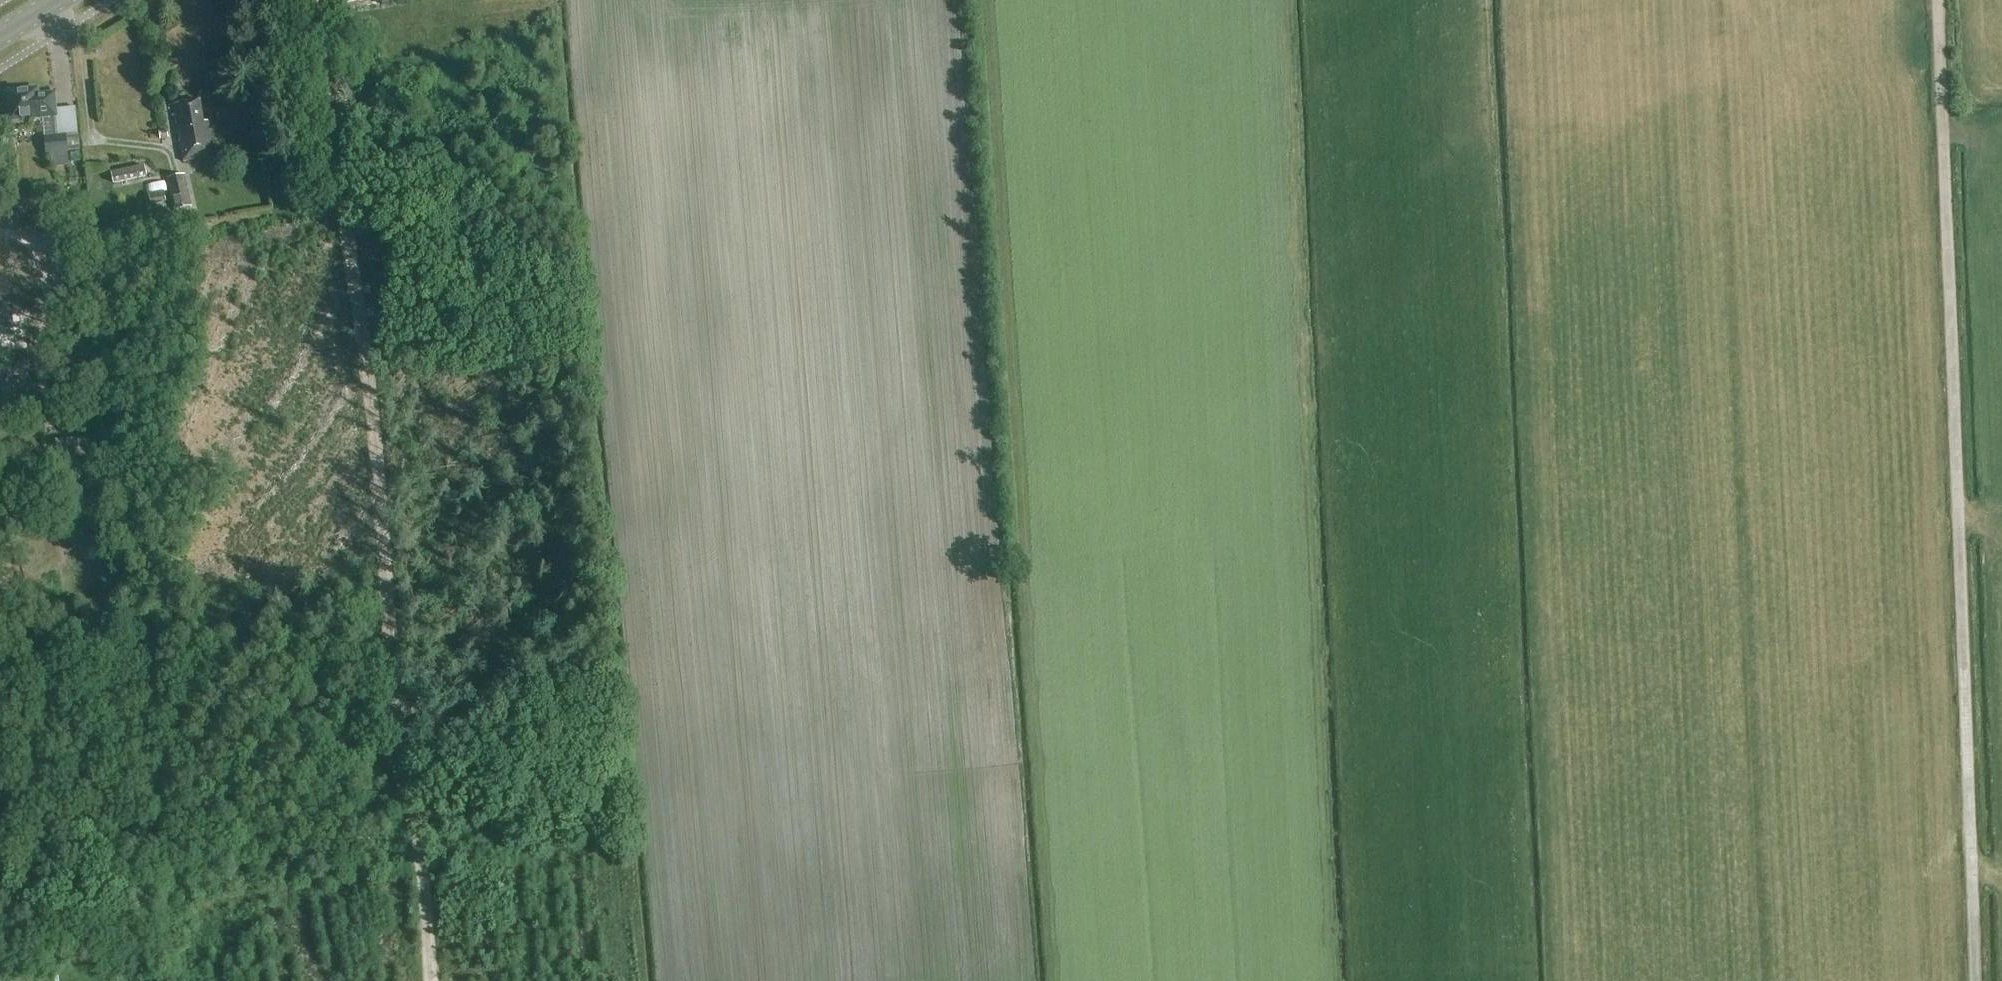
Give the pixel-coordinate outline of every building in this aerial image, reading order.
[(56,117),(54,95),(38,97),(37,90),(9,93),(11,121),(12,132),(30,131),(30,124),(34,124),(33,122),(40,121),(40,118),(56,117)] [(181,162),(213,158),(208,123),(203,123),(200,102),(173,106),(181,162)] [(66,136),(44,138),(46,155),(51,155),(53,167),(69,165),(67,153),(68,153),(66,136)] [(113,185),(148,177),(145,166),(111,173),(113,185)] [(193,208),(191,199),(186,175),(168,179),(172,199),(174,211),(177,211),(191,208),(193,208)] [(191,208),(177,211),(179,220),(192,218),(191,208)] [(12,313),(8,279),(0,280),(0,315),(12,313)] [(57,482),(108,482),(106,439),(56,440),(57,482)] [(27,523),(40,521),(38,508),(25,510),(27,523)] [(8,527),(20,527),(19,516),(7,517),(8,527)]
